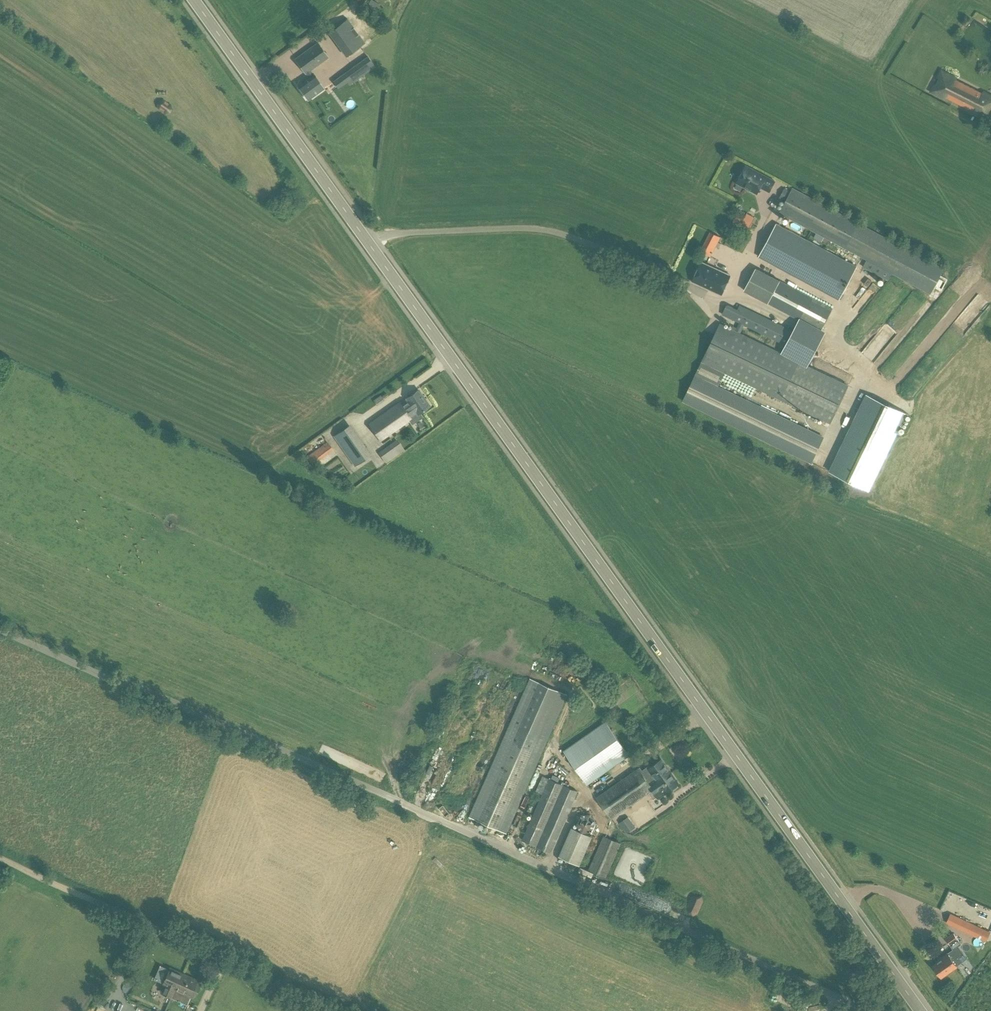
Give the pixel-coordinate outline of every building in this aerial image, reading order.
[(377,4),(370,0),(367,0),(363,6),(372,11),(377,4)] [(341,19),(326,30),(346,56),(364,42),(360,35),(355,39),(341,19)] [(319,42),(295,58),(306,73),(308,72),(311,70),(329,57),(319,42)] [(368,55),(333,81),(338,88),(347,82),(349,85),(376,66),(368,55)] [(312,77),(299,86),(308,99),(324,88),(314,75),(311,70),(308,72),(312,77)] [(933,90),(987,117),(990,109),(990,97),(942,72),(933,90)] [(171,107),(162,101),(158,107),(168,113),(171,107)] [(744,165),(735,182),(756,193),(759,186),(768,191),(774,180),(744,165)] [(942,266),(791,187),(790,190),(786,198),(779,212),(844,246),(867,258),(863,265),(889,279),(893,272),(928,291),(942,266)] [(786,198),(790,190),(785,188),(781,196),(786,198)] [(750,223),(753,217),(746,214),(744,219),(735,215),(731,224),(747,232),(752,224),(750,223)] [(839,298),(856,264),(776,222),(759,255),(839,298)] [(710,231),(701,251),(711,256),(720,236),(710,231)] [(721,295),(730,275),(701,262),(692,281),(721,295)] [(756,268),(744,290),(821,330),(833,308),(756,268)] [(871,282),(860,297),(867,302),(878,287),(871,282)] [(936,300),(933,309),(945,313),(948,304),(936,300)] [(727,304),(723,314),(789,345),(795,331),(740,305),(738,310),(727,304)] [(884,321),(879,328),(892,338),(898,330),(884,321)] [(721,324),(683,402),(813,465),(826,437),(719,387),(727,372),(832,422),(850,385),(721,324)] [(399,403),(369,424),(380,439),(410,418),(411,420),(419,415),(417,413),(429,405),(418,390),(406,398),(408,401),(401,406),(399,403)] [(904,412),(864,393),(829,471),(869,490),(904,412)] [(380,395),(374,400),(377,405),(383,400),(380,395)] [(369,455),(349,425),(335,435),(356,464),(369,455)] [(399,439),(380,452),(387,462),(406,449),(399,439)] [(327,441),(307,456),(313,464),(333,449),(327,441)] [(529,680),(469,816),(507,832),(566,697),(529,680)] [(606,720),(564,750),(588,783),(630,754),(606,720)] [(438,767),(442,759),(437,757),(433,764),(438,767)] [(649,767),(656,778),(649,783),(653,788),(648,792),(653,798),(657,795),(657,796),(671,787),(673,788),(676,786),(676,783),(677,782),(661,759),(649,767)] [(653,788),(649,783),(638,768),(597,797),(612,817),(648,792),(653,788)] [(430,790),(436,776),(429,773),(423,787),(430,790)] [(549,779),(522,839),(551,852),(577,791),(549,779)] [(581,814),(576,823),(582,831),(592,830),(596,822),(590,814),(581,814)] [(467,815),(465,819),(474,824),(476,821),(467,815)] [(651,821),(659,832),(665,828),(657,817),(651,821)] [(627,833),(631,829),(624,819),(619,822),(627,833)] [(572,828),(560,856),(579,865),(591,836),(572,828)] [(603,836),(589,869),(605,876),(620,843),(603,836)] [(640,885),(651,857),(623,846),(619,855),(620,856),(612,874),(640,885)] [(636,900),(641,890),(632,885),(627,894),(636,900)] [(692,895),(686,909),(687,912),(693,916),(697,914),(703,900),(702,896),(696,894),(692,895)] [(950,914),(946,923),(986,941),(990,932),(950,914)] [(937,962),(933,965),(941,977),(957,966),(953,960),(961,955),(956,948),(963,943),(955,932),(946,938),(953,949),(936,961),(937,962)] [(164,984),(161,992),(171,997),(174,990),(190,996),(197,979),(170,968),(163,984),(164,984)] [(132,975),(128,980),(136,986),(140,981),(132,975)]
